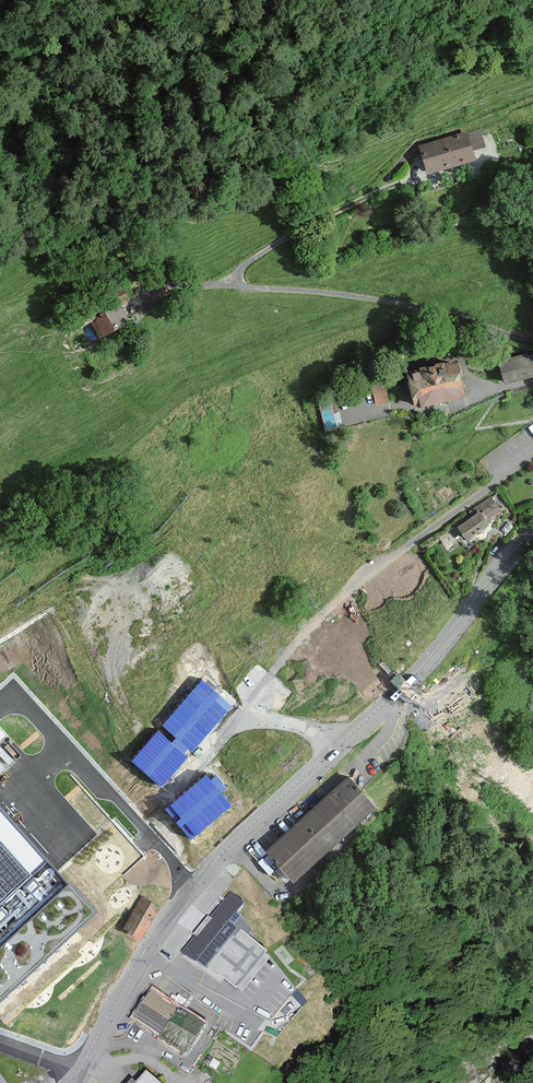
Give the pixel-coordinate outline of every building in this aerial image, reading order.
[(470,130),(420,145),(431,175),(480,160),(470,130)] [(134,301),(126,286),(66,319),(74,333),(92,323),(102,339),(134,322),(125,306),(134,301)] [(502,364),(507,381),(532,374),(532,356),(502,364)] [(454,362),(407,372),(415,406),(462,395),(454,362)] [(373,383),(375,404),(388,402),(386,382),(373,383)] [(332,396),(319,399),(325,429),(337,426),(332,396)] [(503,514),(495,502),(484,509),(460,526),(468,538),(503,514)] [(201,677),(161,727),(159,725),(132,759),(165,785),(232,701),(201,677)] [(211,769),(166,805),(191,836),(234,802),(223,788),(225,786),(211,769)] [(374,811),(348,782),(271,852),(297,881),(374,811)] [(70,882),(0,807),(0,947),(70,882)] [(240,904),(231,896),(187,950),(206,966),(232,934),(239,940),(250,927),(233,912),(240,904)] [(163,911),(147,902),(132,931),(147,939),(163,911)] [(207,1028),(158,996),(140,1023),(188,1055),(207,1028)]
